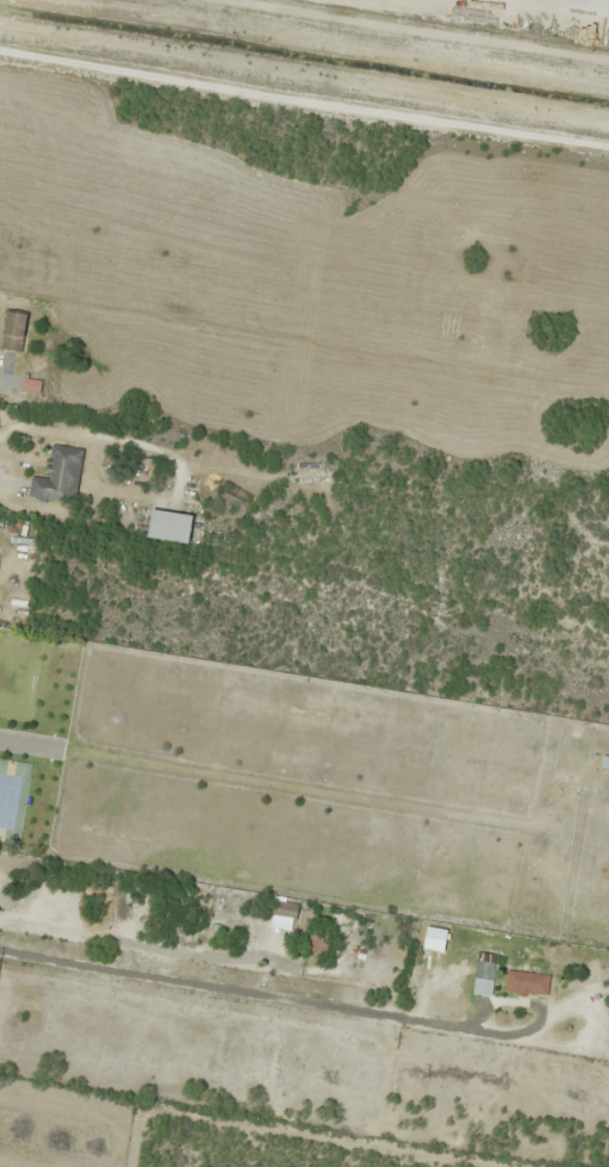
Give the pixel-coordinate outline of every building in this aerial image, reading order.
[(2,349),(22,352),(28,315),(7,311),(2,349)] [(39,392),(40,382),(24,380),(23,390),(39,392)] [(32,476),(29,497),(74,504),(83,449),(53,444),(48,479),(32,476)] [(189,545),(194,517),(153,510),(148,537),(189,545)] [(270,915),(296,920),(299,905),(273,900),(270,915)] [(349,953),(391,958),(392,951),(350,946),(349,953)] [(493,961),(477,961),(477,980),(493,980),(493,961)] [(538,972),(507,972),(507,994),(538,994),(538,972)]
